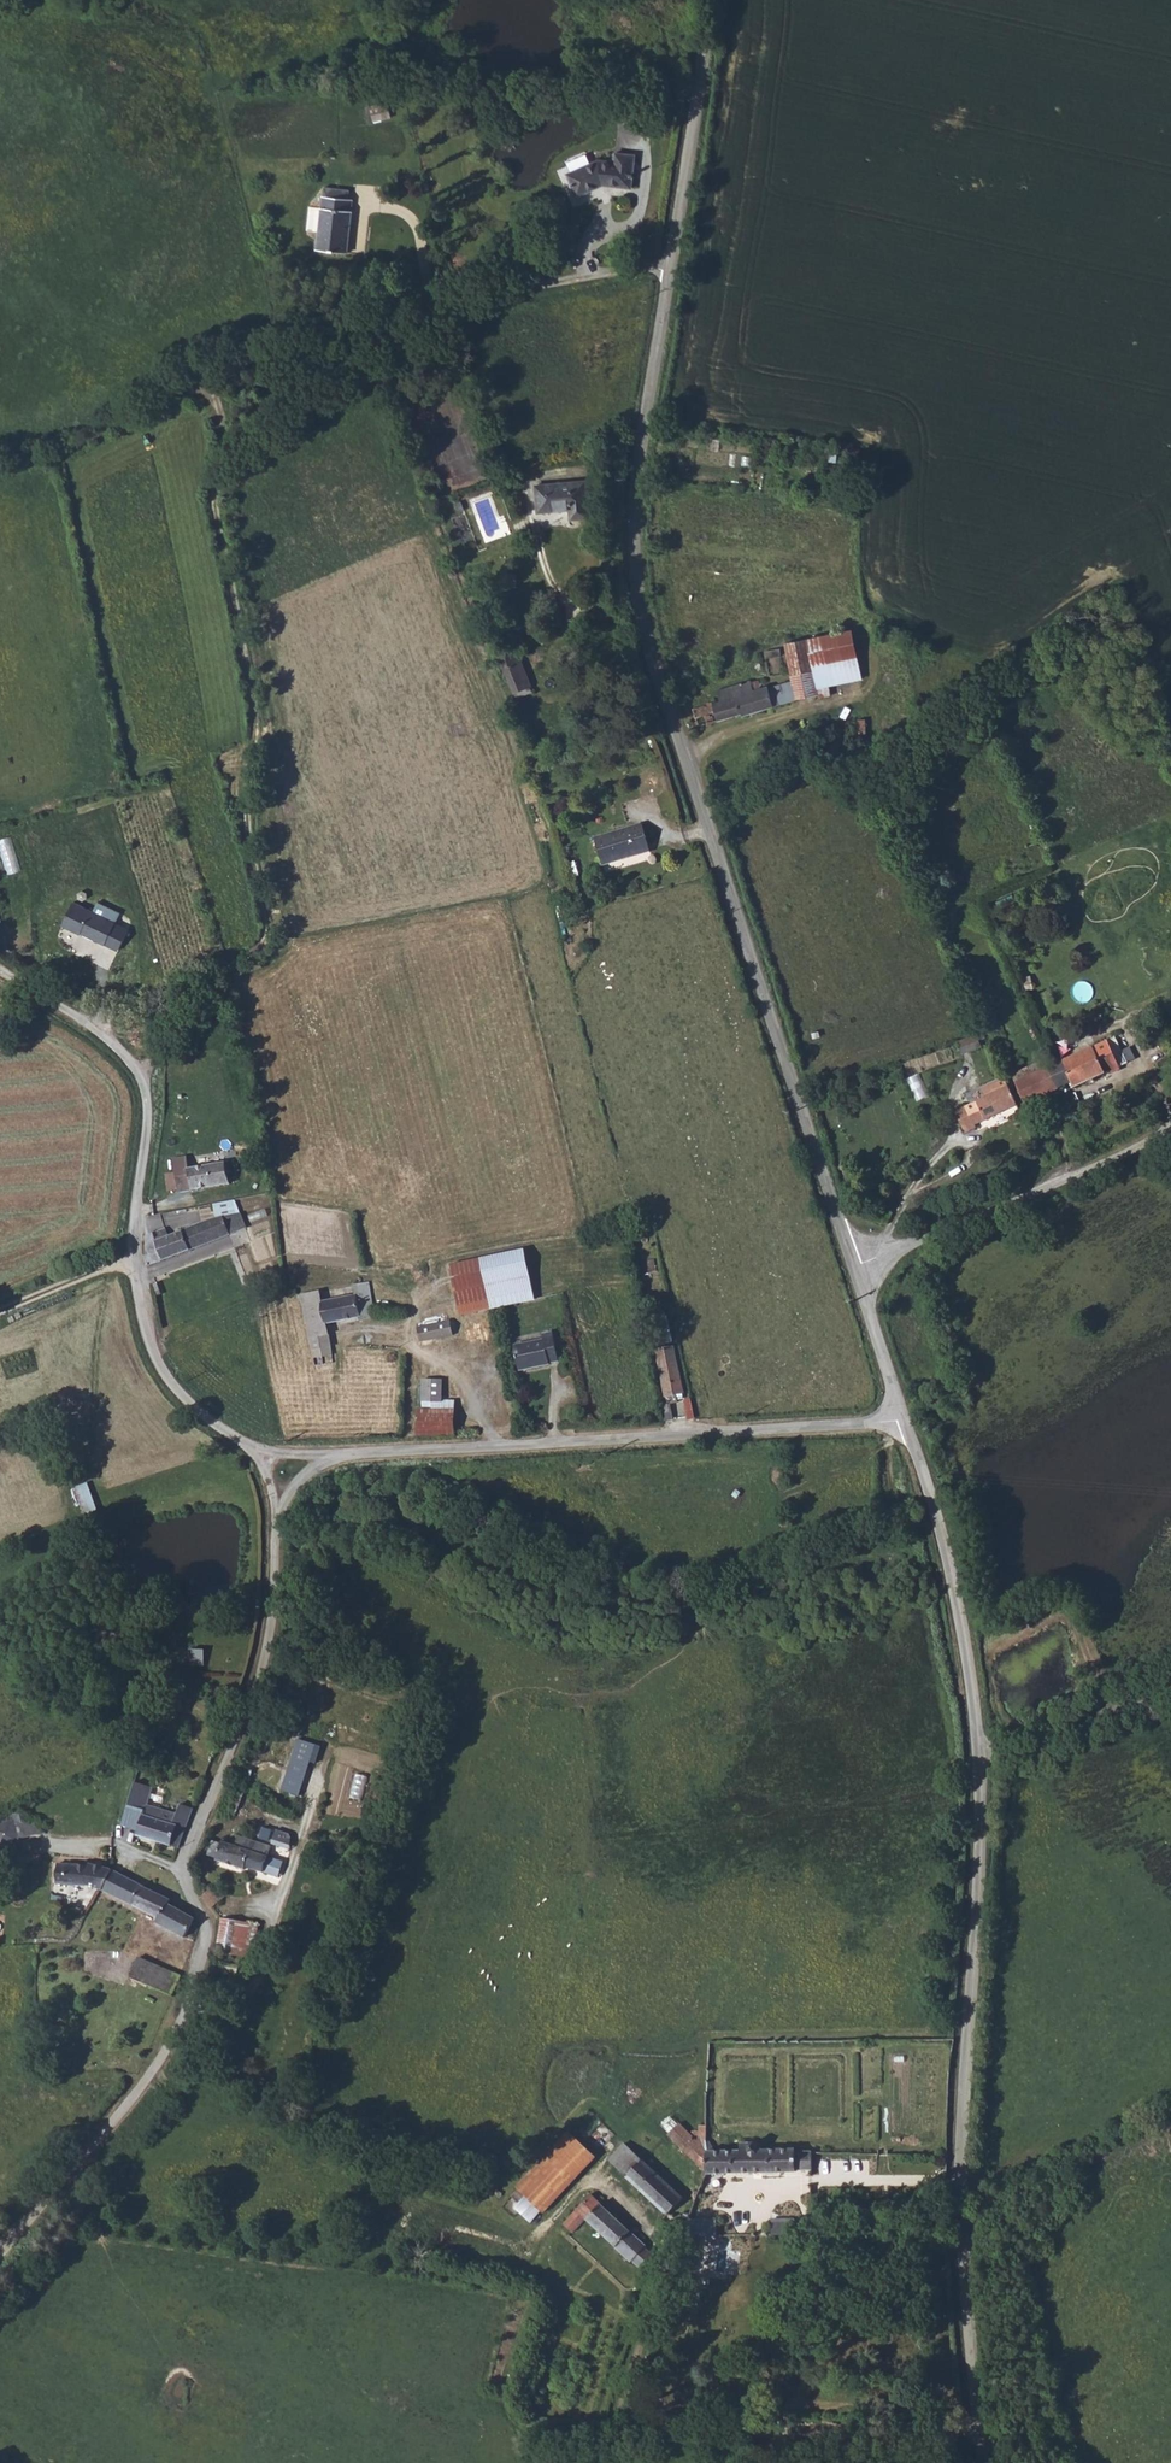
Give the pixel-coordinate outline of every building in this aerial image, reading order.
[(394,105),(373,110),(377,125),(398,120),(394,105)] [(603,188),(603,184),(613,184),(613,187),(640,189),(643,156),(623,154),(622,163),(609,162),(572,166),(575,190),(603,188)] [(358,192),(333,190),(331,198),(357,201),(358,192)] [(357,201),(331,198),(324,252),(355,256),(361,201),(357,201)] [(539,509),(569,506),(570,516),(588,514),(584,478),(535,482),(539,509)] [(852,663),(847,646),(863,641),(861,633),(816,641),(822,668),(852,663)] [(822,669),(822,668),(816,641),(796,644),(801,673),(822,669)] [(866,661),(863,641),(847,646),(852,663),(866,661)] [(521,651),(506,658),(520,693),(535,685),(537,685),(527,662),(526,661),(521,651)] [(870,683),(866,661),(852,663),(858,685),(870,683)] [(792,668),(791,664),(788,664),(787,662),(779,664),(781,670),(792,668)] [(827,695),(827,698),(837,697),(837,688),(858,685),(852,663),(822,668),(822,669),(827,695)] [(827,695),(822,669),(801,673),(804,698),(827,695)] [(804,698),(798,680),(776,686),(774,681),(767,682),(768,687),(761,689),(758,681),(726,690),(728,699),(701,706),(706,724),(747,713),(748,715),(793,702),(804,698)] [(535,685),(520,693),(522,698),(538,692),(535,685)] [(653,845),(644,820),(597,836),(606,862),(653,845)] [(107,912),(84,901),(73,924),(83,929),(83,928),(115,944),(126,921),(107,912)] [(110,904),(107,912),(126,921),(130,913),(110,904)] [(992,1044),(987,1033),(968,1039),(972,1051),(992,1044)] [(1078,1081),(1081,1087),(1114,1073),(1111,1066),(1125,1060),(1123,1053),(1131,1050),(1127,1041),(1119,1044),(1117,1039),(1064,1061),(1073,1083),(1078,1081)] [(1054,1056),(1019,1071),(1033,1101),(1073,1083),(1064,1061),(1058,1065),(1054,1056)] [(982,1121),(1025,1103),(1013,1074),(988,1085),(991,1094),(963,1105),(972,1128),(983,1123),(982,1121)] [(187,1190),(217,1184),(219,1186),(240,1182),(235,1160),(231,1160),(196,1167),(194,1155),(182,1156),(184,1171),(187,1187),(187,1190)] [(178,1189),(187,1187),(184,1171),(175,1173),(178,1189)] [(231,1217),(199,1225),(199,1226),(201,1235),(196,1237),(199,1249),(238,1236),(231,1217)] [(196,1237),(201,1235),(199,1226),(175,1234),(173,1227),(165,1229),(154,1234),(153,1241),(157,1251),(153,1254),(153,1259),(154,1265),(199,1249),(196,1237)] [(460,1269),(472,1318),(545,1300),(533,1252),(460,1269)] [(343,1354),(342,1347),(339,1331),(338,1321),(369,1315),(370,1320),(386,1318),(379,1282),(364,1285),(365,1294),(333,1301),(331,1292),(312,1295),(324,1357),(343,1354)] [(665,1337),(666,1342),(682,1340),(677,1313),(659,1317),(662,1337),(665,1337)] [(465,1335),(462,1320),(429,1327),(432,1342),(465,1335)] [(559,1367),(559,1364),(568,1363),(563,1334),(553,1336),(554,1342),(524,1347),(529,1373),(559,1367)] [(688,1401),(686,1392),(692,1391),(683,1345),(666,1348),(677,1403),(688,1401)] [(452,1383),(434,1381),(432,1404),(451,1405),(452,1383)] [(700,1419),(707,1418),(703,1400),(696,1401),(700,1419)] [(464,1406),(451,1405),(432,1404),(432,1412),(426,1411),(424,1436),(463,1434),(464,1406)] [(85,1513),(97,1511),(91,1482),(72,1486),(76,1506),(83,1504),(85,1513)] [(190,1665),(205,1665),(206,1648),(191,1647),(190,1665)] [(282,1799),(292,1801),(300,1757),(291,1755),(282,1799)] [(362,1798),(366,1775),(355,1774),(352,1797),(362,1798)] [(118,1827),(137,1833),(143,1807),(146,1790),(128,1784),(118,1827)] [(135,1839),(177,1852),(188,1812),(175,1808),(172,1817),(143,1807),(137,1833),(135,1839)] [(16,1819),(0,1822),(0,1844),(44,1835),(40,1818),(29,1820),(26,1808),(14,1810),(16,1819)] [(213,1853),(220,1855),(219,1858),(252,1863),(257,1834),(237,1829),(235,1838),(223,1836),(222,1840),(216,1839),(213,1853)] [(257,1834),(252,1863),(267,1867),(275,1842),(257,1834)] [(56,1886),(68,1888),(101,1892),(110,1874),(87,1870),(87,1873),(58,1869),(56,1886)] [(101,1892),(115,1900),(126,1882),(110,1874),(101,1892)] [(115,1900),(158,1924),(155,1929),(183,1943),(193,1925),(174,1914),(177,1909),(165,1902),(126,1882),(115,1900)] [(200,1898),(213,1912),(221,1903),(209,1890),(206,1892),(205,1891),(202,1890),(200,1892),(200,1895),(201,1897),(200,1898)] [(221,1954),(239,1956),(243,1925),(225,1924),(223,1939),(221,1954)] [(243,1957),(252,1958),(256,1927),(243,1925),(239,1956),(243,1957)] [(125,1984),(167,2004),(177,1984),(135,1964),(125,1984)] [(656,2149),(704,2177),(707,2153),(695,2147),(678,2137),(668,2133),(656,2149)] [(535,2172),(540,2172),(585,2175),(598,2162),(571,2136),(535,2172)] [(703,2178),(797,2175),(799,2172),(817,2172),(817,2159),(799,2158),(799,2155),(767,2154),(767,2148),(743,2147),(743,2154),(707,2153),(704,2177),(703,2178)] [(612,2165),(625,2177),(630,2182),(642,2167),(625,2151),(612,2165)] [(630,2182),(667,2218),(674,2216),(682,2205),(642,2167),(630,2182)] [(518,2188),(528,2198),(530,2199),(540,2172),(535,2172),(518,2188)] [(530,2199),(543,2212),(547,2215),(585,2175),(540,2172),(530,2199)] [(519,2207),(524,2213),(530,2199),(528,2198),(519,2207)] [(524,2213),(534,2221),(543,2212),(530,2199),(524,2213)] [(587,2225),(644,2278),(657,2263),(648,2253),(595,2203),(580,2219),(587,2225)] [(567,2231),(574,2237),(584,2227),(577,2221),(567,2231)] [(685,2239),(688,2239),(701,2241),(718,2241),(717,2221),(691,2221),(685,2239)] [(775,2222),(776,2241),(799,2240),(799,2228),(816,2228),(816,2221),(775,2222)] [(688,2239),(688,2276),(700,2275),(701,2241),(688,2239)]
